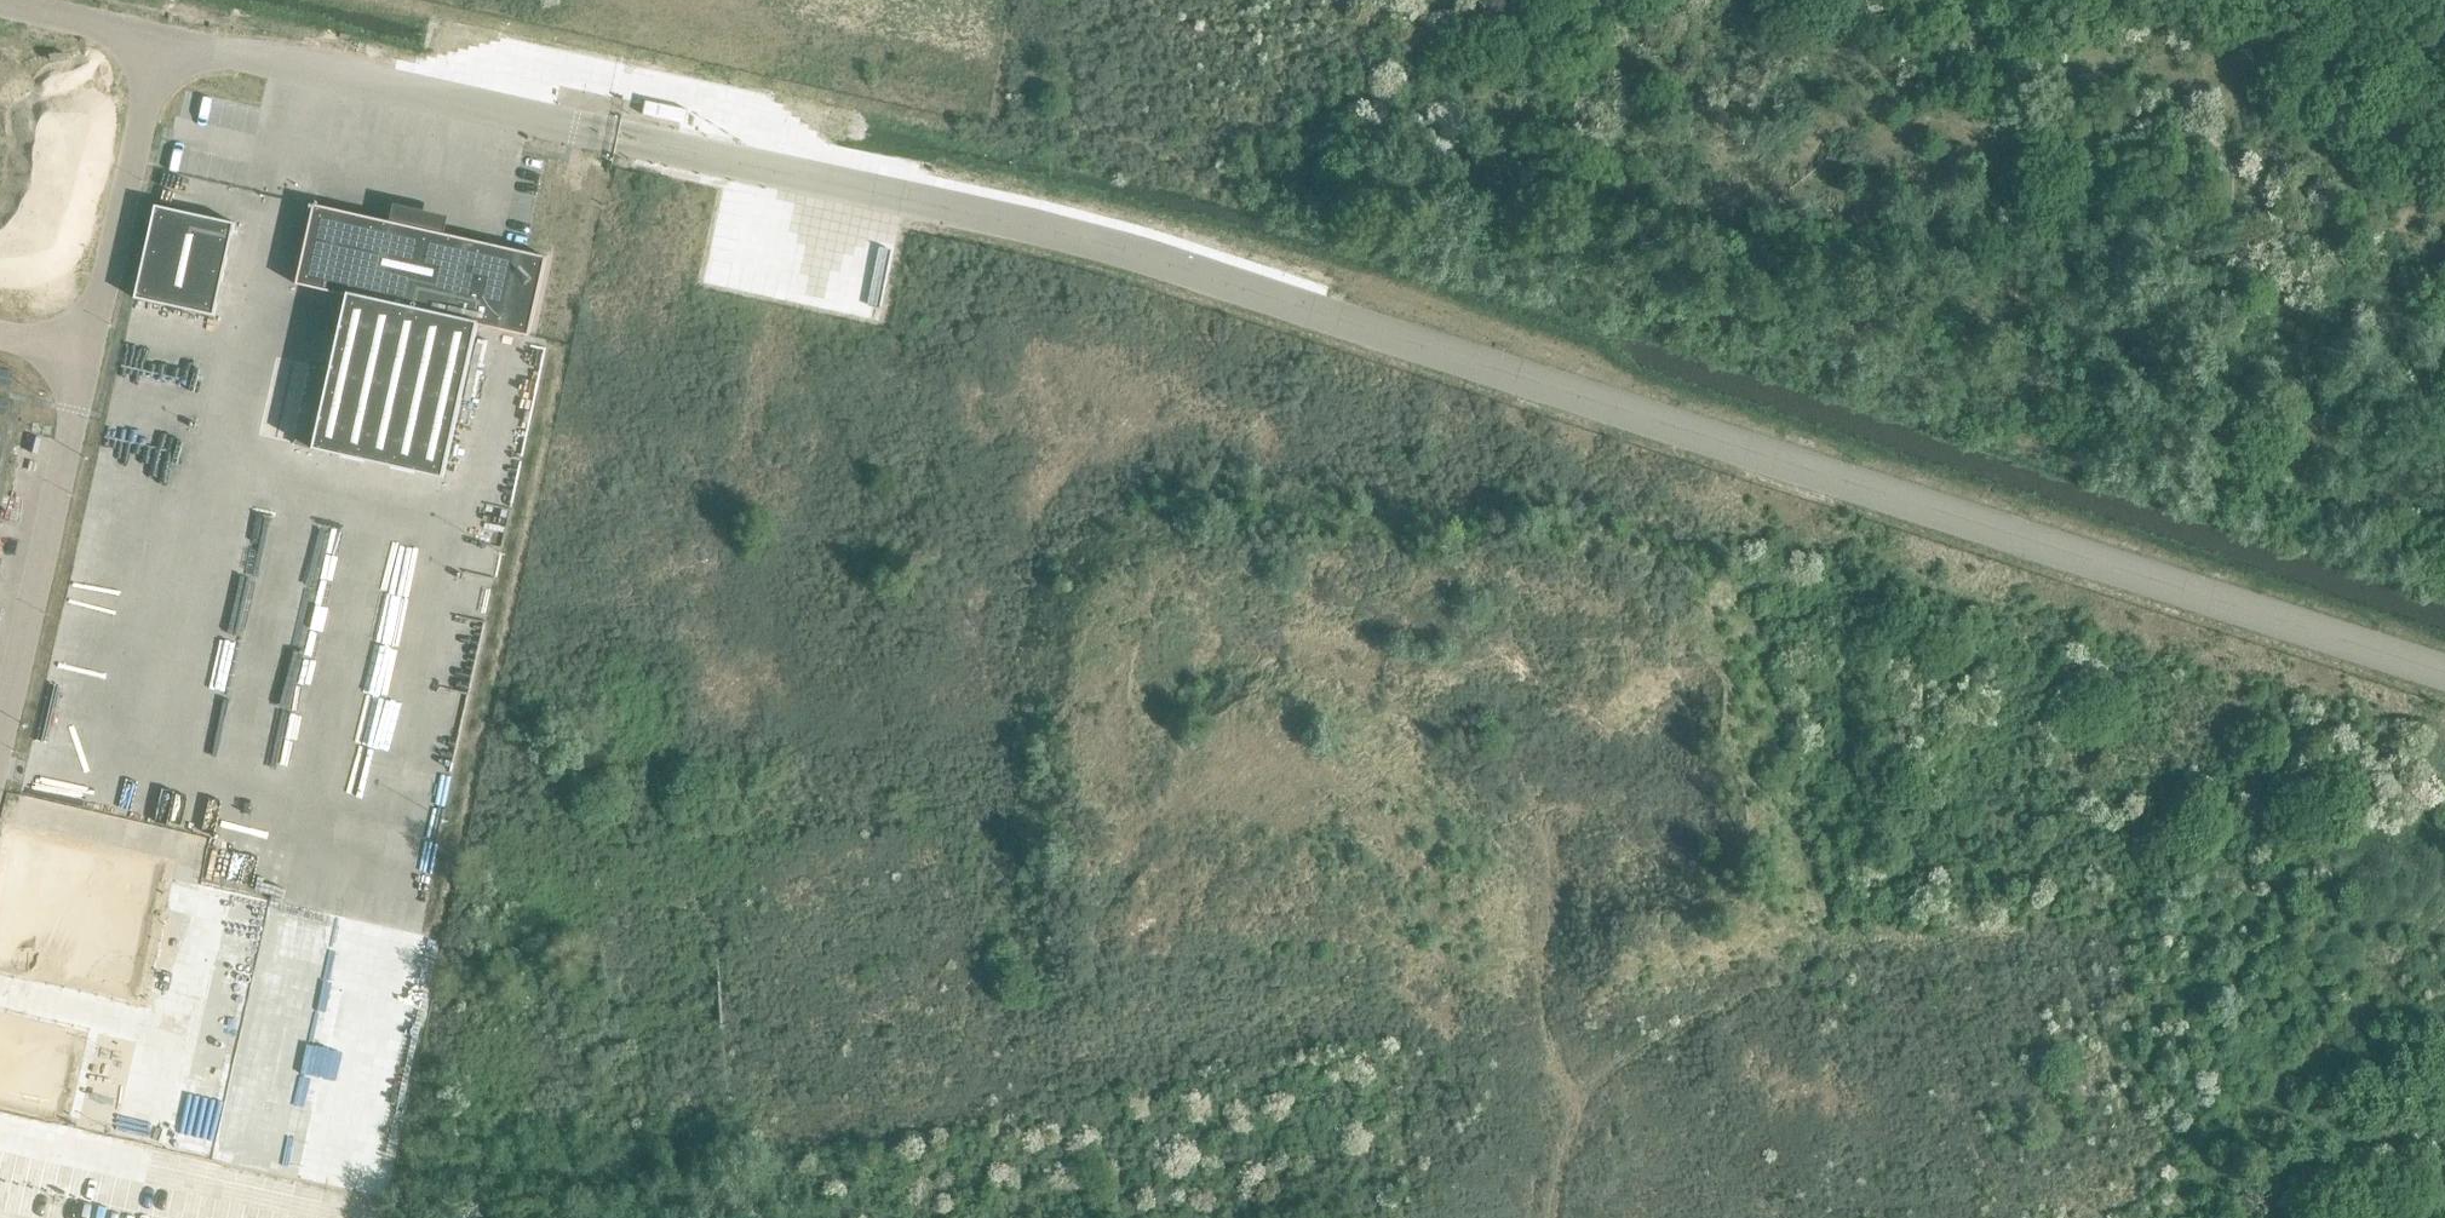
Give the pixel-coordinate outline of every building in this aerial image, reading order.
[(443,478),(477,325),(529,336),(546,256),(444,233),(389,221),(314,204),(296,284),(347,296),(312,448),(443,478)] [(235,223),(156,205),(155,205),(134,298),(214,316),(235,223)]
